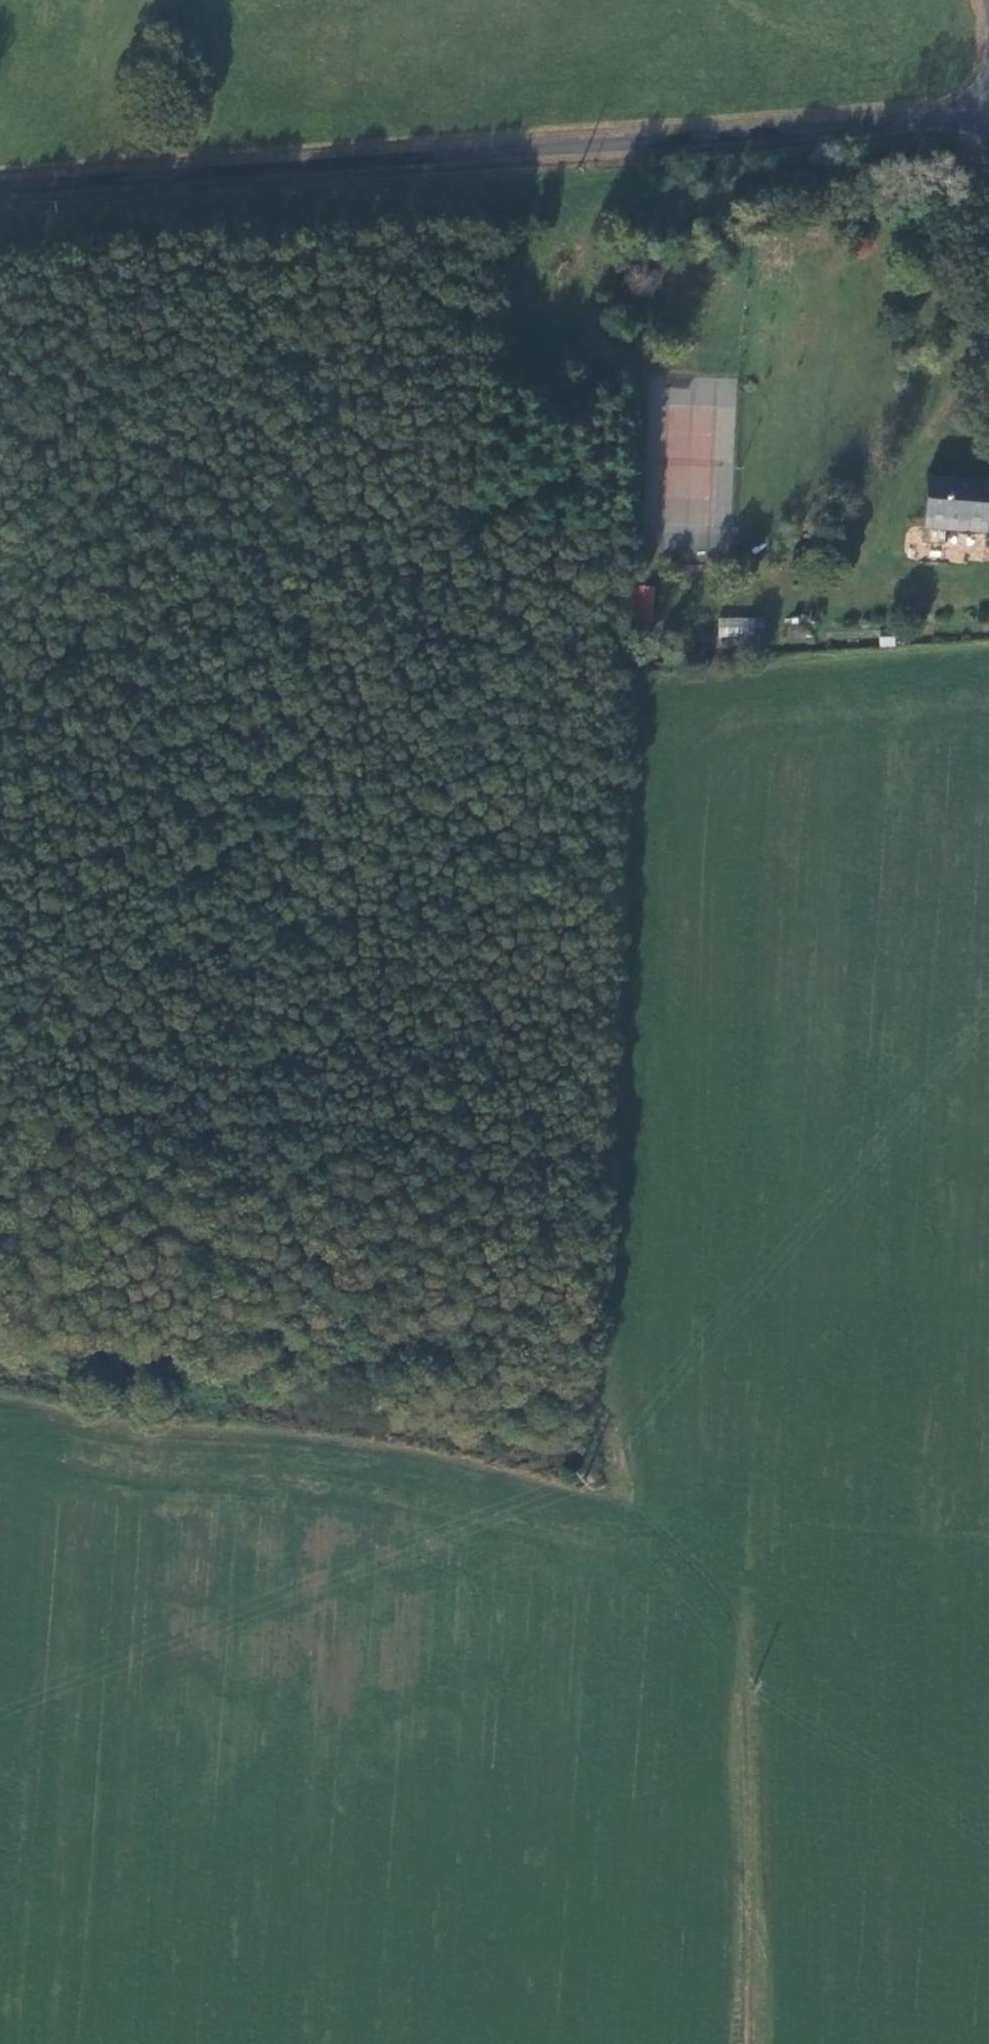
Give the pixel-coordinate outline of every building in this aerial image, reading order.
[(933,468),(930,509),(988,514),(988,473),(933,468)] [(951,523),(988,527),(988,514),(930,509),(927,536),(950,539),(951,523)] [(652,619),(655,585),(634,583),(631,617),(652,619)] [(760,619),(720,615),(717,641),(757,645),(760,619)]
